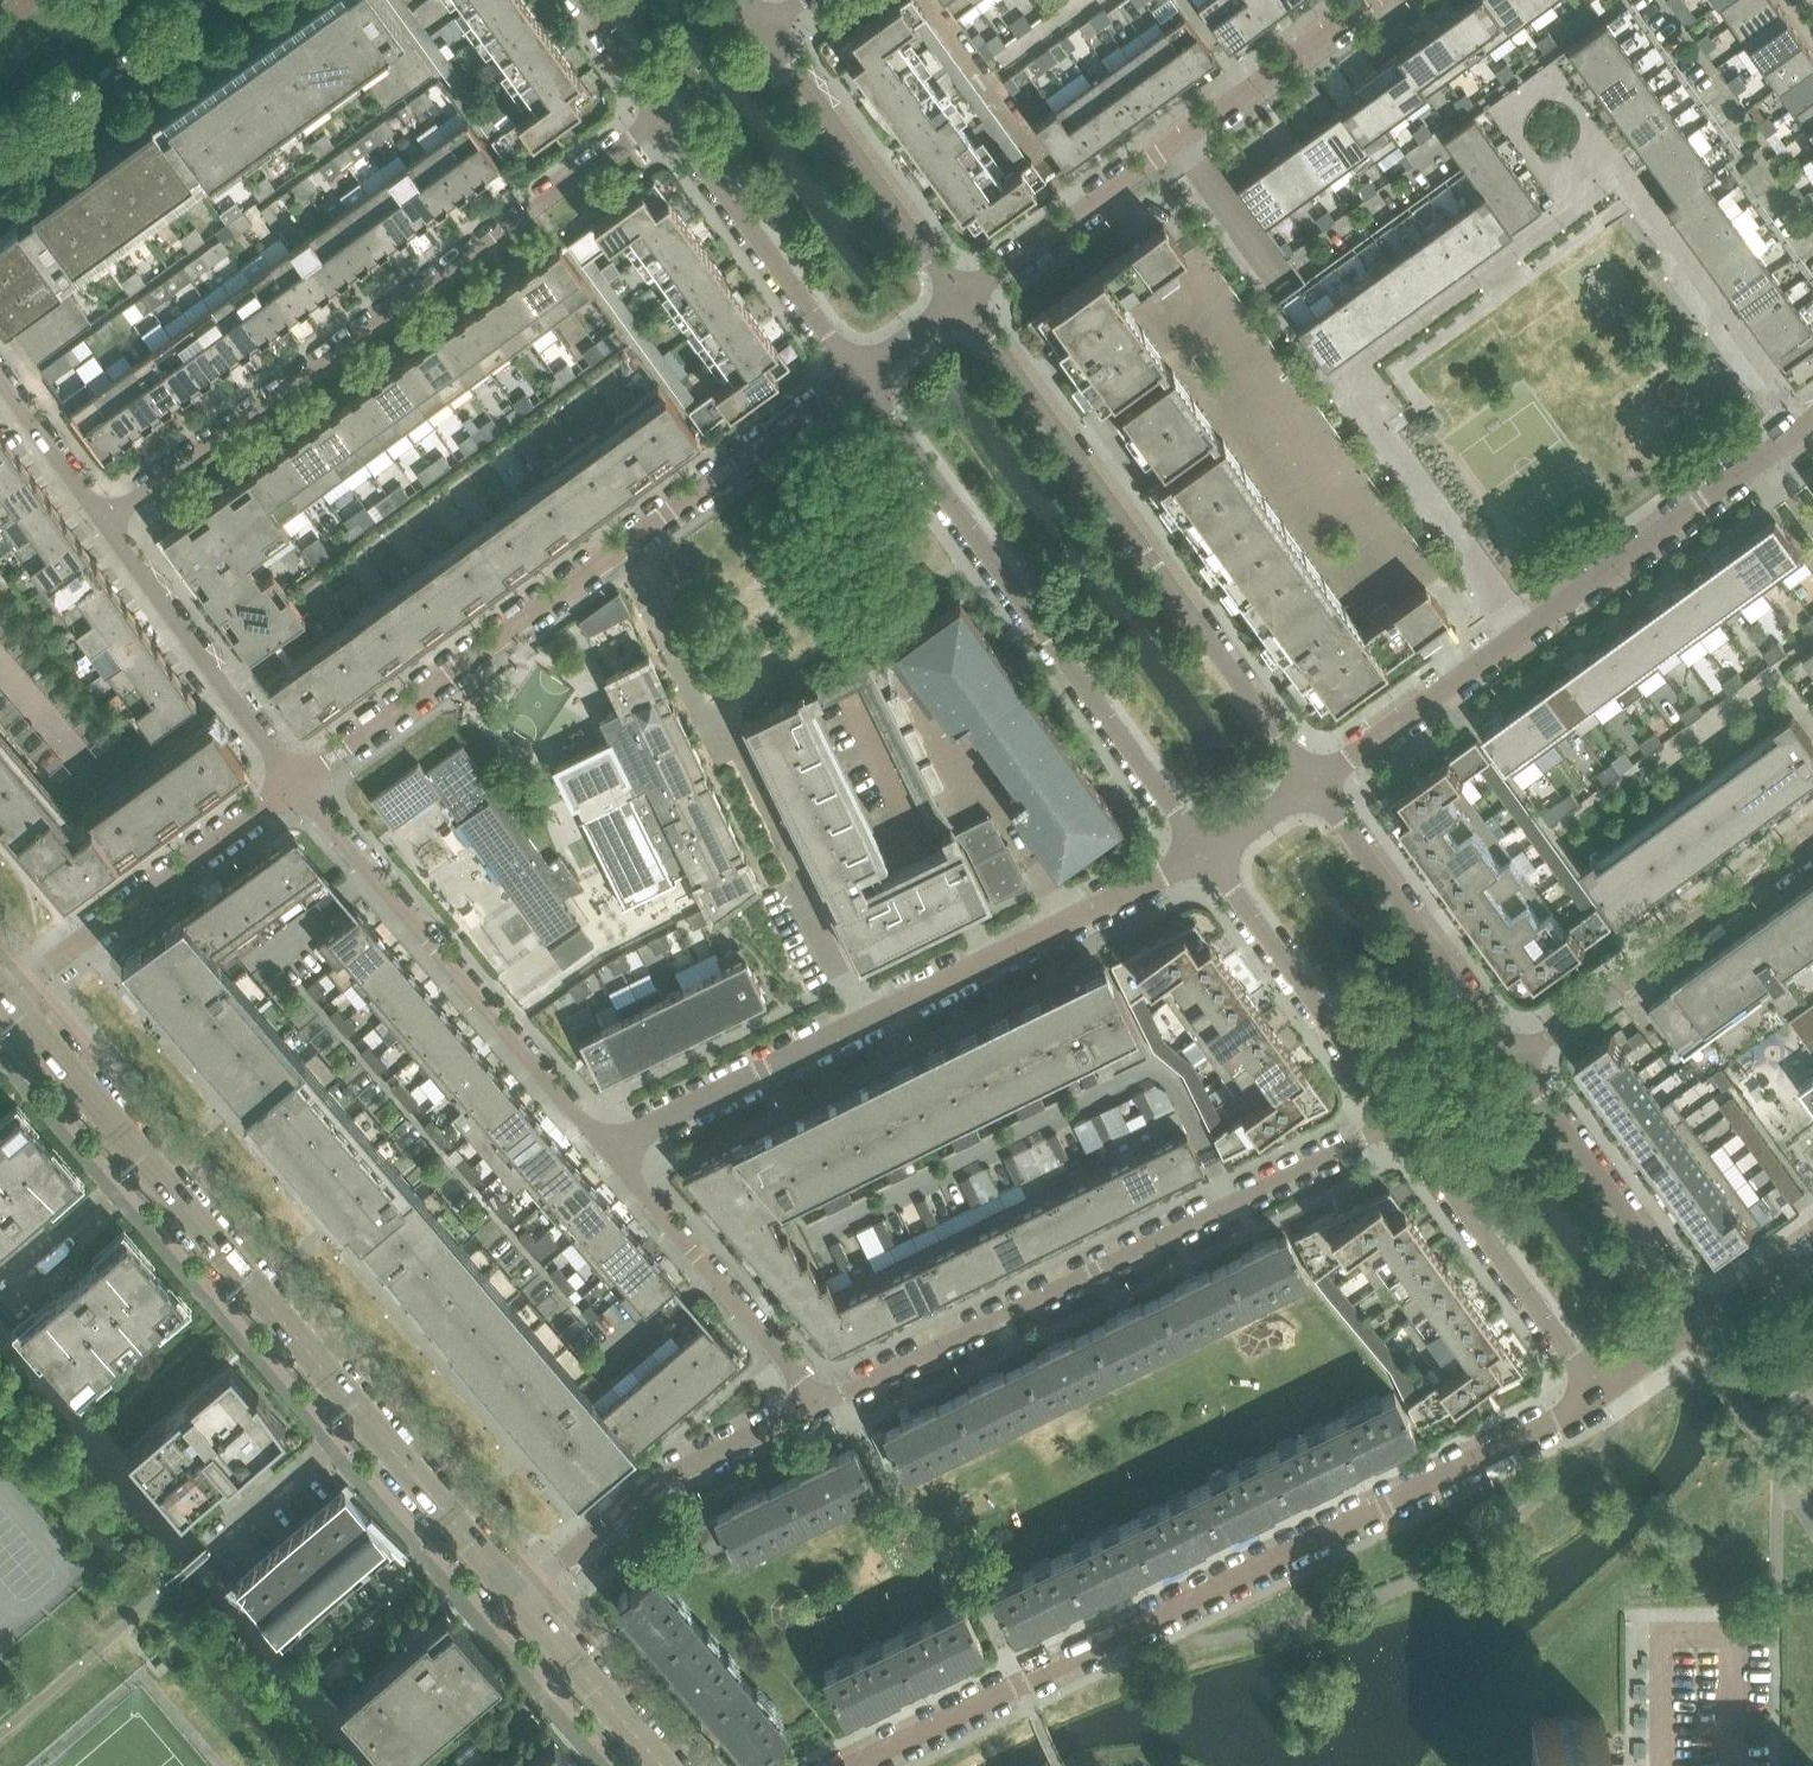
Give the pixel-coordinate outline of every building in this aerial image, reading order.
[(358,71),(385,108),(433,73),(379,0),(333,0),(167,121),(172,127),(162,133),(158,127),(38,215),(35,210),(18,222),(17,221),(0,233),(0,314),(36,363),(91,322),(62,282),(57,274),(193,175),(190,171),(199,164),(209,179),(358,71)] [(525,2),(523,0),(476,0),(465,8),(465,7),(455,15),(473,40),(525,2)] [(476,0),(459,0),(465,7),(465,8),(476,0)] [(925,13),(915,0),(900,0),(875,18),(889,38),(894,34),(895,35),(925,13)] [(954,13),(973,0),(944,0),(954,13)] [(1058,0),(1047,0),(1054,9),(1061,4),(1058,0)] [(1220,0),(1204,0),(1197,5),(1227,47),(1245,34),(1220,0)] [(1249,0),(1220,0),(1245,34),(1264,20),(1249,0)] [(1277,0),(1249,0),(1264,20),(1282,7),(1277,0)] [(1484,0),(1470,0),(1458,9),(1486,47),(1507,32),(1484,0)] [(1516,0),(1484,0),(1507,32),(1528,17),(1516,0)] [(1548,0),(1516,0),(1528,17),(1549,1),(1548,0)] [(1686,3),(1684,0),(1677,0),(1670,5),(1674,11),(1686,3)] [(1766,0),(1723,0),(1716,5),(1731,25),(1766,0)] [(1785,18),(1772,0),(1766,0),(1731,25),(1747,46),(1785,18)] [(411,10),(405,1),(395,8),(402,17),(411,10)] [(1598,12),(1590,1),(1584,5),(1592,17),(1598,12)] [(501,57),(543,27),(525,2),(473,40),(492,65),(501,58),(501,57)] [(1592,17),(1584,5),(1577,10),(1586,22),(1592,17)] [(1112,19),(1106,12),(1103,8),(1096,13),(1105,25),(1112,19)] [(1214,57),(1178,8),(1158,23),(1163,29),(1194,71),(1214,57)] [(1486,47),(1458,9),(1438,24),(1466,62),(1486,47)] [(417,19),(411,10),(402,17),(408,26),(417,19)] [(1105,25),(1096,13),(1089,18),(1097,30),(1105,25)] [(1032,25),(1023,14),(1016,19),(1024,30),(1032,25)] [(852,64),(889,38),(875,18),(838,45),(852,64)] [(1762,67),(1800,39),(1785,18),(1747,46),(1762,67)] [(423,26),(417,19),(408,26),(413,33),(423,26)] [(1024,30),(1016,19),(1009,24),(1017,36),(1024,30)] [(1578,64),(1616,37),(1604,20),(1566,47),(1578,64)] [(934,30),(928,22),(918,29),(924,37),(934,30)] [(1466,62),(1438,24),(1417,39),(1445,77),(1466,62)] [(518,82),(561,51),(543,27),(501,57),(501,58),(518,82)] [(1194,71),(1163,29),(1146,42),(1176,84),(1194,71)] [(939,38),(934,30),(924,37),(930,45),(939,38)] [(1556,43),(1548,32),(1541,36),(1550,48),(1556,43)] [(1700,46),(1711,38),(1707,32),(1695,40),(1700,46)] [(870,89),(912,58),(895,35),(894,34),(889,38),(852,64),(870,89)] [(1075,46),(1067,35),(1059,40),(1068,52),(1075,46)] [(1550,48),(1541,36),(1535,41),(1543,52),(1550,48)] [(1591,83),(1630,55),(1616,37),(1578,64),(1591,83)] [(945,46),(939,38),(930,45),(935,53),(945,46)] [(1704,53),(1716,44),(1711,38),(1700,46),(1704,53)] [(1445,77),(1417,39),(1396,54),(1424,92),(1445,77)] [(1812,61),(1812,57),(1800,39),(1762,67),(1777,88),(1812,61)] [(994,53),(985,41),(978,46),(987,58),(994,53)] [(1176,84),(1146,42),(1127,56),(1158,98),(1176,84)] [(441,51),(435,43),(426,50),(432,58),(441,51)] [(951,55),(945,46),(935,53),(942,62),(951,55)] [(1057,60),(1048,48),(1041,53),(1049,65),(1057,60)] [(447,59),(441,51),(432,58),(437,66),(447,59)] [(536,107),(542,103),(578,76),(561,51),(518,82),(536,106),(536,107)] [(1049,65),(1041,53),(1034,59),(1042,70),(1049,65)] [(1424,92),(1396,54),(1376,69),(1404,107),(1424,92)] [(1605,101),(1643,73),(1630,55),(1591,83),(1605,101)] [(1158,98),(1127,56),(1108,69),(1139,111),(1158,98)] [(888,114),(930,83),(912,58),(870,89),(888,114)] [(452,67),(447,59),(437,66),(443,74),(452,67)] [(1812,93),(1812,61),(1777,88),(1792,108),(1812,93)] [(1515,73),(1506,62),(1500,66),(1508,78),(1515,73)] [(1508,78),(1500,66),(1494,71),(1502,83),(1508,78)] [(459,75),(452,67),(443,74),(449,82),(459,75)] [(1139,111),(1108,69),(1090,83),(1120,125),(1139,111)] [(1404,107),(1376,69),(1353,85),(1361,96),(1362,95),(1382,123),(1383,122),(1404,107)] [(969,80),(964,72),(954,79),(960,87),(969,80)] [(1618,120),(1656,92),(1643,73),(1605,101),(1618,120)] [(1730,88),(1742,80),(1737,73),(1726,82),(1730,88)] [(556,122),(593,96),(578,76),(542,103),(556,122)] [(1019,87),(1011,76),(1003,81),(1012,92),(1019,87)] [(975,87),(969,80),(960,87),(966,94),(975,87)] [(1735,94),(1746,86),(1742,80),(1730,88),(1735,94)] [(905,138),(948,107),(930,83),(888,114),(905,138)] [(1120,125),(1090,83),(1071,97),(1102,138),(1120,125)] [(981,95),(975,87),(966,94),(971,102),(981,95)] [(433,102),(424,90),(417,95),(426,107),(433,102)] [(477,100),(471,92),(462,99),(467,107),(477,100)] [(1473,104),(1465,92),(1458,97),(1467,108),(1473,104)] [(1632,138),(1670,110),(1656,92),(1618,120),(1632,138)] [(1812,122),(1812,93),(1792,108),(1806,127),(1812,122)] [(426,107),(417,95),(410,101),(418,113),(426,107)] [(987,104),(981,95),(971,102),(978,111),(987,104)] [(1398,144),(1383,122),(1382,123),(1362,95),(1361,96),(1341,111),(1376,160),(1398,144)] [(1102,138),(1071,97),(1053,110),(1083,152),(1102,138)] [(1467,108),(1458,97),(1452,101),(1460,113),(1467,108)] [(483,108),(477,100),(467,107),(473,115),(483,108)] [(505,160),(556,122),(542,103),(536,107),(536,106),(491,139),(505,160)] [(923,163),(966,132),(948,107),(905,138),(923,163)] [(488,116),(483,108),(473,115),(479,123),(488,116)] [(1083,152),(1053,110),(1034,123),(1065,165),(1083,152)] [(1645,157),(1683,129),(1670,110),(1632,138),(1645,157)] [(1376,160),(1341,111),(1320,126),(1348,164),(1347,165),(1355,175),(1376,160)] [(1496,146),(1473,115),(1441,138),(1464,169),(1496,146)] [(1761,130),(1772,121),(1768,115),(1756,123),(1761,130)] [(495,124),(488,116),(479,123),(485,131),(495,124)] [(394,130),(385,118),(378,124),(387,136),(394,130)] [(499,164),(467,120),(446,136),(478,179),(499,164)] [(1765,136),(1777,128),(1772,121),(1761,130),(1765,136)] [(1006,130),(1000,122),(991,129),(996,137),(1006,130)] [(1432,134),(1423,122),(1417,127),(1425,138),(1432,134)] [(387,136),(378,124),(370,129),(379,141),(387,136)] [(1348,164),(1320,126),(1299,141),(1327,179),(1347,165),(1348,164)] [(1425,138),(1417,127),(1411,131),(1419,143),(1425,138)] [(1658,175),(1697,147),(1683,129),(1645,157),(1658,175)] [(1011,138),(1006,130),(996,137),(1002,145),(1011,138)] [(941,187),(984,156),(966,132),(923,163),(941,187)] [(325,133),(317,138),(326,151),(334,145),(325,133)] [(478,179),(446,136),(427,150),(459,194),(478,179)] [(317,138),(310,144),(319,156),(326,151),(317,138)] [(1017,145),(1011,138),(1002,145),(1008,152),(1017,145)] [(1327,179),(1299,141),(1278,156),(1306,194),(1327,179)] [(1023,154),(1017,145),(1008,152),(1014,161),(1023,154)] [(1518,176),(1496,146),(1464,169),(1481,192),(1484,189),(1489,197),(1518,176)] [(355,159),(346,147),(339,152),(348,164),(355,159)] [(1672,193),(1710,165),(1697,147),(1658,175),(1672,193)] [(459,194),(427,150),(407,164),(439,208),(459,194)] [(348,164),(339,152),(331,158),(340,170),(348,164)] [(1413,164),(1405,153),(1404,152),(1398,157),(1406,169),(1413,164)] [(996,185),(1001,181),(1001,180),(984,156),(941,187),(959,212),(996,185)] [(1306,194),(1278,156),(1258,171),(1286,209),(1306,194)] [(1010,205),(1046,179),(1031,159),(1001,180),(1001,181),(996,185),(1010,205)] [(439,208),(407,164),(387,178),(419,222),(439,208)] [(1675,219),(1713,192),(1702,177),(1713,169),(1710,165),(1672,193),(1673,196),(1663,203),(1675,219)] [(1781,179),(1792,171),(1788,165),(1776,173),(1781,179)] [(387,178),(379,167),(360,181),(368,193),(400,236),(419,222),(387,178)] [(1286,209),(1258,171),(1236,187),(1264,225),(1286,209)] [(1785,186),(1797,177),(1792,171),(1781,179),(1785,186)] [(316,187),(307,175),(300,181),(304,187),(308,193),(316,187)] [(275,188),(266,176),(250,187),(259,200),(275,188)] [(1540,207),(1518,176),(1489,197),(1512,228),(1540,207)] [(631,225),(668,199),(654,179),(617,206),(631,225)] [(1376,190),(1368,179),(1362,183),(1370,195),(1376,190)] [(308,193),(304,187),(300,181),(292,186),(301,198),(308,193)] [(1370,195),(1362,183),(1356,188),(1364,199),(1370,195)] [(974,232),(1010,205),(996,185),(959,212),(974,232)] [(1512,228),(1489,197),(1484,189),(1481,192),(1465,203),(1493,241),(1512,228)] [(292,198),(287,191),(281,196),(286,203),(292,198)] [(1688,238),(1726,210),(1713,192),(1675,219),(1688,238)] [(400,236),(368,193),(348,207),(380,251),(400,236)] [(644,254),(686,223),(668,199),(631,225),(626,229),(626,231),(644,254)] [(1493,241),(1465,203),(1447,216),(1475,255),(1493,241)] [(277,216),(268,204),(261,209),(270,221),(277,216)] [(581,264),(626,231),(626,229),(631,225),(617,206),(566,243),(581,264)] [(380,251),(348,207),(329,221),(361,265),(380,251)] [(1335,220),(1327,209),(1320,213),(1329,225),(1335,220)] [(1702,256),(1740,228),(1726,210),(1688,238),(1702,256)] [(252,224),(248,219),(243,212),(235,217),(244,229),(252,224)] [(1329,225),(1320,213),(1314,218),(1322,230),(1329,225)] [(1475,255),(1447,216),(1429,230),(1456,268),(1475,255)] [(244,229),(235,217),(228,223),(237,235),(244,229)] [(361,265),(329,221),(309,235),(341,279),(361,265)] [(662,278),(704,248),(686,223),(644,254),(661,278),(662,278)] [(1088,278),(1036,316),(1056,345),(1057,346),(1076,373),(1098,402),(1108,394),(1117,404),(1106,413),(1127,442),(1148,471),(1160,463),(1167,474),(1156,482),(1177,510),(1197,538),(1217,565),(1237,593),(1257,621),(1278,650),(1298,676),(1319,706),(1372,667),(1416,635),(1420,632),(1432,623),(1446,613),(1433,595),(1425,584),(1441,573),(1199,242),(1184,253),(1176,242),(1163,224),(1148,234),(1137,243),(1132,246),(1088,278)] [(205,239),(195,227),(180,239),(189,251),(205,239)] [(1715,275),(1753,247),(1740,228),(1702,256),(1715,275)] [(1456,268),(1429,230),(1410,243),(1438,281),(1456,268)] [(341,279),(309,235),(290,250),(322,293),(341,279)] [(229,251),(220,238),(213,244),(222,256),(229,251)] [(1293,251),(1285,239),(1279,244),(1287,255),(1293,251)] [(1438,281),(1410,243),(1392,256),(1420,295),(1438,281)] [(1728,293),(1767,265),(1753,247),(1715,275),(1728,293)] [(592,292),(568,258),(560,248),(538,264),(546,274),(570,308),(592,292)] [(670,310),(722,272),(704,248),(662,278),(661,278),(652,285),(670,310)] [(322,293),(290,250),(270,264),(302,308),(322,293)] [(1420,295),(1392,256),(1373,270),(1401,308),(1420,295)] [(198,273),(189,261),(182,267),(191,279),(198,273)] [(302,308),(270,264),(250,279),(282,322),(302,308)] [(570,308),(546,274),(538,264),(518,279),(525,289),(550,323),(570,308)] [(592,278),(601,271),(596,264),(587,271),(592,278)] [(1742,312),(1780,284),(1767,265),(1728,293),(1742,312)] [(191,279),(182,267),(174,272),(183,284),(191,279)] [(1401,308),(1373,270),(1355,283),(1383,322),(1401,308)] [(146,282),(137,271),(121,282),(130,294),(146,282)] [(608,280),(601,271),(592,278),(598,287),(608,280)] [(697,328),(739,297),(722,272),(670,310),(689,336),(698,329),(697,328)] [(282,322),(250,279),(230,293),(262,337),(282,322)] [(550,323),(525,289),(518,279),(497,294),(505,305),(529,338),(550,323)] [(614,289),(608,280),(598,287),(605,296),(614,289)] [(1383,322),(1355,283),(1336,297),(1364,335),(1383,322)] [(1755,330),(1794,302),(1780,284),(1742,312),(1755,330)] [(620,297),(614,289),(605,296),(610,304),(620,297)] [(159,302),(150,290),(142,295),(151,307),(159,302)] [(262,337),(230,293),(211,307),(243,351),(262,337)] [(529,338),(505,305),(497,294),(476,309),(484,320),(508,353),(529,338)] [(151,307),(142,295),(135,301),(144,313),(151,307)] [(715,352),(757,321),(739,297),(697,328),(698,329),(715,352)] [(1364,335),(1336,297),(1318,310),(1346,348),(1364,335)] [(1805,318),(1794,302),(1755,330),(1784,369),(1812,348),(1812,329),(1805,318)] [(243,351),(211,307),(191,321),(223,365),(243,351)] [(508,353),(484,320),(476,309),(455,324),(463,335),(488,368),(508,353)] [(1346,348),(1318,310),(1296,326),(1324,364),(1346,348)] [(638,321),(632,313),(623,320),(628,328),(638,321)] [(120,330),(111,318),(103,324),(112,336),(120,330)] [(223,365),(191,321),(172,336),(204,379),(223,365)] [(644,329),(638,321),(628,328),(634,336),(644,329)] [(733,377),(738,373),(775,346),(757,321),(715,352),(733,376),(733,377)] [(112,336),(103,324),(96,329),(105,341),(112,336)] [(488,368),(463,335),(455,324),(435,339),(443,350),(467,383),(488,368)] [(649,337),(644,329),(634,336),(640,344),(649,337)] [(617,344),(609,332),(595,342),(604,354),(617,344)] [(204,379),(172,336),(152,350),(184,394),(204,379)] [(656,346),(649,337),(640,344),(646,353),(656,346)] [(467,383),(443,350),(435,339),(414,354),(422,365),(446,398),(467,383)] [(604,354),(595,342),(582,352),(590,363),(604,354)] [(262,671),(261,671),(262,672),(268,681),(300,724),(311,716),(312,717),(322,710),(343,695),(354,687),(353,685),(363,678),(373,671),(374,672),(385,665),(395,657),(394,655),(405,648),(414,640),(416,642),(426,634),(437,627),(436,625),(446,617),(456,610),(457,612),(468,604),(478,596),(477,595),(487,587),(497,580),(498,582),(510,574),(520,566),(519,564),(529,557),(539,550),(540,551),(551,543),(561,536),(560,534),(571,527),(581,519),(582,521),(593,513),(603,506),(602,504),(612,496),(622,489),(623,491),(634,483),(655,468),(656,467),(655,465),(664,459),(665,461),(676,453),(686,445),(685,444),(696,435),(658,383),(657,383),(629,344),(628,344),(608,360),(587,375),(566,390),(545,406),(525,420),(504,436),(483,451),(462,466),(441,481),(421,496),(400,511),(379,527),(358,542),(337,557),(317,571),(296,587),(288,592),(305,615),(303,616),(315,633),(304,641),(283,656),(262,671)] [(753,393),(790,366),(775,346),(738,373),(753,393)] [(80,359),(72,347),(64,352),(73,364),(80,359)] [(184,394),(152,350),(133,364),(165,408),(184,394)] [(73,364),(64,352),(57,358),(65,370),(73,364)] [(446,398),(422,365),(414,354),(393,369),(401,380),(425,413),(446,398)] [(674,370),(668,362),(658,369),(664,377),(674,370)] [(576,374),(567,363),(554,372),(557,376),(562,384),(576,374)] [(165,408),(133,364),(113,378),(145,422),(165,408)] [(145,422),(113,378),(112,379),(105,368),(86,382),(94,392),(125,436),(145,422)] [(425,413),(401,380),(393,369),(372,385),(380,395),(405,429),(425,413)] [(679,378),(674,370),(664,377),(670,385),(679,378)] [(702,430),(753,393),(738,373),(733,377),(733,376),(687,409),(702,430)] [(562,384),(557,376),(547,383),(553,391),(562,384)] [(685,386),(679,378),(670,385),(675,393),(685,386)] [(405,429),(380,395),(372,385),(351,400),(359,411),(384,444),(405,429)] [(691,395),(685,386),(675,393),(682,402),(691,395)] [(125,436),(94,392),(70,410),(102,453),(125,436)] [(534,404),(526,393),(512,403),(515,406),(521,414),(534,404)] [(384,444),(359,411),(351,400),(331,415),(339,426),(363,459),(384,444)] [(521,414),(515,406),(506,413),(512,421),(521,414)] [(363,459),(339,426),(331,415),(310,430),(318,441),(342,474),(363,459)] [(342,474),(318,441),(310,430),(289,445),(297,456),(322,489),(342,474)] [(488,438),(483,430),(473,437),(479,444),(488,438)] [(13,449),(0,431),(0,458),(13,449)] [(479,444),(473,437),(471,433),(457,443),(466,454),(479,444)] [(322,489),(297,456),(289,445),(269,460),(276,471),(301,504),(322,489)] [(28,469),(13,449),(0,458),(0,490),(28,469)] [(451,465),(442,453),(429,463),(438,475),(451,465)] [(301,504),(276,471),(269,460),(248,476),(280,520),(281,519),(301,504)] [(438,475),(429,463),(416,473),(424,484),(438,475)] [(43,490),(28,469),(0,490),(0,521),(43,490)] [(293,623),(248,560),(289,530),(281,519),(280,520),(248,476),(241,480),(249,490),(233,501),(226,491),(163,537),(249,655),(250,655),(293,623)] [(249,490),(241,480),(226,491),(233,501),(249,490)] [(409,495),(401,484),(387,493),(396,505),(409,495)] [(58,511),(43,490),(0,521),(0,523),(14,543),(58,511)] [(396,505),(387,493),(374,503),(383,515),(396,505)] [(29,563),(73,532),(58,511),(14,543),(29,563)] [(364,528),(358,521),(349,527),(354,535),(364,528)] [(1805,561),(1776,521),(1754,537),(1784,577),(1791,587),(1810,572),(1803,563),(1805,561)] [(354,535),(349,527),(339,534),(345,542),(354,535)] [(44,584),(88,552),(73,532),(29,563),(44,584)] [(330,553),(318,537),(302,549),(314,565),(330,553)] [(1784,577),(1754,537),(1734,552),(1763,592),(1784,577)] [(60,605),(103,573),(88,552),(44,584),(60,605)] [(1763,592),(1734,552),(1713,567),(1742,607),(1763,592)] [(1742,607),(1713,567),(1692,582),(1721,622),(1742,607)] [(75,626),(119,594),(103,573),(60,605),(75,626)] [(1721,622),(1692,582),(1671,597),(1701,637),(1711,651),(1731,637),(1721,623),(1721,622)] [(630,613),(619,591),(579,620),(587,635),(630,613)] [(90,647),(134,615),(119,594),(75,626),(90,647)] [(1701,637),(1671,597),(1651,612),(1680,652),(1701,637)] [(1121,821),(1055,730),(959,598),(957,599),(957,598),(888,648),(889,649),(888,649),(889,651),(890,650),(898,662),(897,663),(898,664),(899,663),(908,675),(907,675),(908,677),(909,676),(917,688),(916,689),(917,690),(919,689),(927,701),(926,702),(927,703),(928,702),(928,703),(934,699),(942,710),(940,711),(941,713),(943,711),(951,723),(950,724),(951,726),(952,725),(955,723),(956,724),(966,716),(974,727),(972,728),(1001,768),(1003,767),(1012,778),(1011,779),(1012,781),(1013,780),(1021,790),(1011,797),(1012,798),(1008,800),(1009,801),(1008,802),(1009,804),(1010,803),(1019,814),(1017,815),(1019,817),(1020,816),(1028,827),(1027,828),(1038,843),(1039,842),(1047,854),(1046,854),(1046,855),(1047,856),(1048,855),(1057,868),(1056,868),(1057,869),(1120,822),(1121,821)] [(1680,652),(1651,612),(1630,627),(1659,667),(1660,667),(1665,673),(1684,660),(1679,653),(1680,652)] [(105,668),(149,636),(134,615),(90,647),(105,668)] [(283,656),(304,641),(315,633),(303,616),(293,623),(250,655),(262,671),(283,656)] [(1812,616),(1804,622),(1812,633),(1812,632),(1812,617),(1812,616)] [(1659,667),(1630,627),(1609,642),(1639,683),(1659,667)] [(120,688),(164,656),(149,636),(105,668),(120,688)] [(1787,652),(1779,641),(1771,647),(1779,658),(1787,652)] [(1639,683),(1609,642),(1589,658),(1613,691),(1624,706),(1644,691),(1638,683),(1639,683)] [(1779,658),(1771,647),(1763,652),(1771,663),(1779,658)] [(1804,657),(1812,670),(1812,650),(1804,657)] [(135,709),(179,677),(164,656),(120,688),(135,709)] [(709,780),(708,780),(703,771),(706,769),(673,702),(671,703),(665,691),(666,690),(649,656),(606,677),(621,707),(599,718),(610,740),(555,767),(573,803),(576,801),(582,814),(578,816),(579,817),(581,816),(624,902),(621,903),(622,904),(675,878),(674,877),(688,871),(712,918),(760,884),(746,857),(741,847),(742,847),(709,780)] [(1613,691),(1589,658),(1568,673),(1592,706),(1613,691)] [(875,680),(866,662),(855,667),(861,681),(864,685),(875,680)] [(861,681),(855,667),(847,671),(854,685),(861,681)] [(854,685),(847,671),(839,675),(846,689),(854,685)] [(1745,682),(1737,671),(1729,677),(1737,688),(1745,682)] [(1592,706),(1568,673),(1547,688),(1571,721),(1572,720),(1592,706)] [(846,689),(839,675),(831,679),(838,692),(846,689)] [(195,699),(179,677),(135,709),(151,731),(168,718),(168,719),(195,699)] [(1737,688),(1729,677),(1721,682),(1729,693),(1737,688)] [(838,692),(831,679),(823,683),(830,696),(838,692)] [(880,691),(875,680),(864,685),(869,696),(880,691)] [(830,696),(823,683),(816,687),(820,695),(820,697),(822,700),(830,696)] [(946,843),(882,875),(876,864),(886,859),(809,702),(820,697),(820,695),(816,687),(806,691),(797,696),(744,722),(813,863),(824,885),(835,906),(832,908),(858,961),(956,913),(972,905),(987,898),(961,845),(956,835),(952,826),(941,831),(940,832),(945,841),(946,843)] [(1573,721),(1572,720),(1571,721),(1547,688),(1527,703),(1556,743),(1577,727),(1573,721)] [(886,702),(880,691),(869,696),(875,708),(886,702)] [(1704,712),(1696,701),(1688,707),(1696,718),(1704,712)] [(891,713),(886,702),(875,708),(880,719),(891,713)] [(1556,743),(1527,703),(1506,718),(1535,758),(1556,743)] [(1696,718),(1688,707),(1680,713),(1688,724),(1696,718)] [(897,724),(894,718),(891,713),(880,719),(886,730),(897,724)] [(1812,780),(1812,743),(1793,715),(1776,726),(1781,732),(1601,864),(1596,858),(1582,868),(1610,907),(1620,921),(1623,918),(1618,911),(1628,905),(1633,911),(1812,780)] [(249,773),(225,740),(209,717),(166,748),(207,804),(249,773)] [(1535,758),(1506,718),(1484,734),(1513,774),(1535,758)] [(902,735),(897,724),(886,730),(891,741),(902,735)] [(1662,742),(1654,731),(1647,737),(1655,748),(1662,742)] [(908,747),(902,735),(891,741),(897,752),(908,747)] [(1655,748),(1647,737),(1639,743),(1647,754),(1655,748)] [(1491,758),(1477,739),(1463,749),(1477,769),(1481,766),(1491,758)] [(5,742),(0,746),(0,814),(38,781),(5,742)] [(574,918),(553,889),(573,875),(559,855),(548,863),(462,745),(426,771),(418,761),(417,762),(418,763),(410,768),(411,769),(372,797),(371,795),(370,796),(393,828),(394,827),(392,825),(411,811),(412,813),(439,793),(460,820),(458,821),(474,842),(475,841),(488,860),(487,861),(502,882),(504,881),(517,899),(516,900),(531,921),(532,920),(546,939),(544,940),(544,942),(576,919),(575,918),(574,918)] [(913,758),(908,747),(897,752),(902,763),(913,758)] [(207,804),(166,748),(125,778),(165,834),(207,804)] [(1441,795),(1459,782),(1477,769),(1463,749),(1426,776),(1441,795)] [(919,769),(913,758),(902,763),(908,774),(919,769)] [(1500,770),(1491,758),(1481,766),(1490,778),(1500,770)] [(1621,773),(1613,762),(1605,767),(1613,778),(1621,773)] [(1613,778),(1605,767),(1597,773),(1605,784),(1613,778)] [(924,780),(919,769),(908,774),(913,786),(924,780)] [(1404,822),(1441,795),(1426,776),(1390,803),(1404,822)] [(165,834),(125,778),(83,808),(124,864),(165,834)] [(930,791),(924,780),(913,786),(919,797),(930,791)] [(83,808),(82,810),(89,819),(76,828),(73,823),(74,823),(38,781),(0,814),(0,833),(64,908),(124,864),(83,808)] [(1417,841),(1472,801),(1459,782),(1441,795),(1404,822),(1417,841)] [(1518,795),(1509,783),(1499,790),(1508,802),(1518,795)] [(935,802),(933,799),(930,791),(919,797),(924,808),(935,802)] [(1580,803),(1572,792),(1564,797),(1572,808),(1580,803)] [(1527,807),(1518,795),(1508,802),(1517,815),(1527,807)] [(1572,808),(1564,797),(1556,803),(1564,814),(1572,808)] [(1431,859),(1485,819),(1472,801),(1417,841),(1431,859)] [(941,812),(937,806),(935,802),(924,808),(932,819),(941,812)] [(952,826),(941,812),(932,819),(941,831),(952,826)] [(1007,841),(1005,843),(991,814),(955,831),(964,843),(965,843),(993,900),(1028,883),(1007,841)] [(1444,877),(1499,837),(1485,819),(1431,859),(1444,877)] [(1545,832),(1536,820),(1526,827),(1535,839),(1545,832)] [(1554,844),(1545,832),(1535,839),(1544,851),(1554,844)] [(323,876),(293,835),(267,855),(300,893),(323,876)] [(1458,896),(1512,856),(1499,837),(1444,877),(1458,896)] [(300,893),(267,855),(246,870),(279,908),(300,893)] [(1471,914),(1526,874),(1512,856),(1458,896),(1471,914)] [(1572,869),(1563,857),(1553,864),(1562,876),(1572,869)] [(1581,881),(1572,869),(1562,876),(1571,888),(1581,881)] [(279,908),(246,870),(225,886),(257,924),(279,908)] [(1484,933),(1539,893),(1526,874),(1471,914),(1484,933)] [(1673,983),(1676,986),(1651,1005),(1654,1009),(1649,1013),(1672,1045),(1673,1046),(1678,1042),(1686,1053),(1712,1034),(1738,1015),(1764,996),(1764,995),(1777,986),(1790,977),(1789,977),(1812,960),(1812,962),(1812,881),(1673,983)] [(257,924),(225,886),(204,902),(236,939),(257,924)] [(1498,951),(1553,911),(1539,893),(1484,933),(1498,951)] [(1598,906),(1590,894),(1579,901),(1588,913),(1598,906)] [(236,939),(204,902),(183,918),(208,947),(209,946),(216,954),(236,939)] [(705,906),(695,911),(702,924),(711,919),(705,906)] [(1562,962),(1613,926),(1598,906),(1588,913),(1566,929),(1548,943),(1562,962)] [(336,964),(375,930),(358,910),(337,926),(316,941),(336,964)] [(702,924),(695,911),(686,915),(693,928),(702,924)] [(1511,970),(1548,943),(1566,929),(1553,911),(1498,951),(1511,970)] [(575,1386),(228,979),(223,983),(211,969),(222,961),(216,954),(209,946),(208,947),(183,918),(122,963),(165,1013),(169,1010),(178,1021),(175,1024),(176,1025),(343,1221),(346,1218),(358,1231),(354,1234),(523,1431),(526,1428),(535,1440),(532,1443),(575,1493),(626,1441),(632,1447),(634,1446),(607,1416),(608,1415),(601,1406),(592,1395),(582,1404),(570,1390),(575,1386)] [(1172,969),(1209,942),(1194,921),(1153,942),(1172,969)] [(562,967),(594,944),(581,926),(550,949),(562,967)] [(351,982),(391,949),(375,930),(336,964),(351,982)] [(672,945),(665,932),(657,936),(664,949),(672,945)] [(664,949),(657,936),(648,941),(655,953),(664,949)] [(1129,1000),(1139,993),(1154,982),(1172,969),(1153,942),(1110,962),(1129,1000)] [(1167,1000),(1222,960),(1209,942),(1172,969),(1154,982),(1167,1000)] [(1525,989),(1562,962),(1548,943),(1511,970),(1525,989)] [(764,999),(739,948),(719,958),(744,1009),(764,999)] [(367,1001),(406,967),(391,949),(351,982),(367,1001)] [(625,952),(616,956),(622,969),(631,965),(625,952)] [(622,969),(616,956),(607,960),(614,973),(622,969)] [(744,1009),(719,958),(698,968),(723,1019),(744,1009)] [(1181,1019),(1236,979),(1222,960),(1167,1000),(1181,1019)] [(731,1231),(769,1213),(1021,1089),(1102,1049),(1113,1073),(1148,1055),(1104,965),(891,1070),(893,1074),(744,1147),(741,1144),(684,1172),(731,1228),(729,1229),(731,1231)] [(383,1019),(422,986),(406,967),(367,1001),(383,1019)] [(723,1019),(698,968),(678,978),(703,1029),(723,1019)] [(584,977),(576,983),(585,994),(592,989),(584,977)] [(703,1029),(678,978),(657,988),(682,1039),(703,1029)] [(1194,1037),(1249,997),(1236,979),(1181,1019),(1194,1037)] [(324,992),(314,980),(305,987),(315,999),(324,992)] [(577,1000),(585,994),(576,983),(568,988),(577,1000)] [(398,1037),(438,1004),(422,986),(383,1019),(398,1037)] [(682,1039),(657,988),(637,998),(662,1049),(682,1039)] [(1145,1006),(1139,993),(1129,1000),(1134,1012),(1145,1006)] [(1207,1056),(1263,1015),(1249,997),(1194,1037),(1207,1056)] [(662,1049),(637,998),(616,1008),(641,1059),(662,1049)] [(414,1056),(453,1022),(438,1004),(398,1037),(414,1056)] [(346,1018),(337,1008),(328,1015),(337,1025),(346,1018)] [(641,1059),(616,1008),(596,1018),(621,1069),(641,1059)] [(1221,1074),(1276,1034),(1263,1015),(1207,1056),(1221,1074)] [(355,1029),(346,1018),(337,1025),(347,1036),(355,1029)] [(621,1069),(596,1018),(575,1028),(600,1079),(621,1069)] [(430,1074),(469,1041),(453,1022),(414,1056),(430,1074)] [(1159,1035),(1154,1024),(1143,1029),(1149,1042),(1159,1035)] [(1646,1038),(1639,1029),(1628,1037),(1635,1047),(1646,1038)] [(1234,1093),(1290,1052),(1276,1034),(1221,1074),(1234,1093)] [(1166,1045),(1159,1035),(1149,1042),(1153,1050),(1158,1054),(1166,1045)] [(1590,1078),(1624,1052),(1612,1035),(1582,1056),(1577,1060),(1578,1061),(1590,1078)] [(446,1093),(485,1059),(469,1041),(430,1074),(446,1093)] [(377,1055),(368,1044),(360,1051),(369,1062),(377,1055)] [(1247,1111),(1266,1097),(1303,1071),(1290,1052),(1234,1093),(1247,1111)] [(1603,1095),(1637,1070),(1624,1052),(1590,1078),(1603,1095)] [(387,1066),(377,1055),(369,1062),(378,1073),(387,1066)] [(1192,1066),(1181,1057),(1174,1067),(1182,1074),(1193,1066),(1192,1066)] [(461,1111),(500,1078),(485,1059),(446,1093),(461,1111)] [(1199,1079),(1193,1066),(1182,1074),(1188,1085),(1199,1079)] [(1732,1083),(1722,1068),(1712,1074),(1724,1089),(1732,1083)] [(1098,1080),(1093,1070),(1081,1076),(1085,1086),(1098,1080)] [(1616,1113),(1650,1088),(1637,1070),(1603,1095),(1616,1113)] [(1327,1104),(1303,1071),(1266,1097),(1286,1124),(1327,1104)] [(1800,1086),(1812,1104),(1812,1077),(1800,1086)] [(477,1129),(516,1096),(500,1078),(461,1111),(477,1129)] [(409,1092),(400,1081),(391,1088),(401,1099),(409,1092)] [(1663,1105),(1650,1088),(1616,1113),(1628,1130),(1663,1105)] [(1149,1102),(1143,1089),(1133,1094),(1140,1107),(1149,1102)] [(418,1103),(409,1092),(401,1099),(410,1110),(418,1103)] [(1739,1104),(1733,1095),(1720,1105),(1726,1114),(1739,1104)] [(493,1148),(532,1115),(516,1096),(477,1129),(493,1148)] [(1045,1106),(1040,1096),(1027,1102),(1032,1112),(1045,1106)] [(1213,1108),(1208,1097),(1196,1103),(1203,1116),(1213,1108)] [(1245,1144),(1286,1124),(1266,1097),(1247,1111),(1223,1129),(1213,1136),(1222,1156),(1245,1144)] [(1642,1148),(1685,1117),(1672,1098),(1663,1105),(1628,1130),(1642,1148)] [(1032,1112),(1027,1102),(1015,1109),(1020,1118),(1032,1112)] [(1155,1114),(1149,1102),(1140,1107),(1146,1119),(1155,1114)] [(1746,1113),(1739,1104),(1726,1114),(1733,1123),(1746,1113)] [(77,1177),(20,1111),(0,1129),(0,1243),(77,1177)] [(1106,1123),(1100,1111),(1090,1115),(1096,1128),(1106,1123)] [(1752,1122),(1746,1113),(1733,1123),(1739,1131),(1752,1122)] [(509,1167),(548,1133),(532,1115),(493,1148),(509,1167)] [(1654,1166),(1698,1134),(1685,1117),(1642,1148),(1654,1166)] [(440,1129),(431,1118),(423,1125),(432,1136),(440,1129)] [(1203,1165),(1180,1119),(1157,1130),(1180,1176),(1181,1176),(1180,1173),(1199,1164),(1200,1166),(1203,1165)] [(1223,1129),(1219,1120),(1207,1125),(1213,1136),(1223,1129)] [(1758,1131),(1752,1122),(1739,1131),(1746,1140),(1758,1131)] [(1112,1136),(1106,1123),(1096,1128),(1102,1140),(1112,1136)] [(981,1137),(976,1128),(964,1134),(968,1144),(981,1137)] [(449,1139),(440,1129),(432,1136),(441,1146),(449,1139)] [(1180,1176),(1157,1130),(1136,1141),(1158,1187),(1160,1187),(1158,1184),(1177,1175),(1179,1177),(1180,1176)] [(1765,1140),(1758,1131),(1746,1140),(1752,1149),(1765,1140)] [(1063,1145),(1056,1132),(1047,1137),(1053,1150),(1063,1145)] [(524,1185),(564,1152),(548,1133),(509,1167),(524,1185)] [(968,1144),(964,1134),(951,1140),(956,1150),(968,1144)] [(1667,1184),(1711,1152),(1698,1134),(1654,1166),(1667,1184)] [(1771,1149),(1765,1140),(1752,1149),(1758,1158),(1771,1149)] [(1158,1187),(1136,1141),(1114,1151),(1137,1198),(1138,1197),(1137,1195),(1156,1185),(1157,1188),(1158,1187)] [(1069,1157),(1063,1145),(1053,1150),(1059,1162),(1069,1157)] [(1778,1158),(1771,1149),(1758,1158),(1765,1167),(1778,1158)] [(1137,1198),(1114,1151),(1092,1162),(1115,1208),(1116,1208),(1115,1205),(1134,1196),(1135,1199),(1137,1198)] [(540,1204),(579,1170),(564,1152),(524,1185),(540,1204)] [(1680,1201),(1724,1170),(1711,1152),(1667,1184),(1680,1201)] [(1019,1166),(1013,1153),(1003,1158),(1009,1171),(1019,1166)] [(472,1166),(463,1155),(454,1162),(464,1173),(472,1166)] [(1784,1166),(1778,1158),(1765,1167),(1771,1176),(1784,1166)] [(917,1169),(912,1159),(900,1165),(904,1175),(917,1169)] [(1115,1208),(1092,1162),(1070,1173),(1093,1219),(1094,1219),(1093,1216),(1112,1207),(1113,1209),(1115,1208)] [(904,1175),(900,1165),(887,1172),(892,1181),(904,1175)] [(481,1177),(472,1166),(464,1173),(473,1184),(481,1177)] [(1025,1178),(1019,1166),(1009,1171),(1016,1183),(1025,1178)] [(1804,1193),(1784,1166),(1771,1176),(1791,1202),(1804,1193)] [(556,1222),(595,1188),(579,1170),(540,1204),(556,1222)] [(1693,1219),(1737,1187),(1724,1170),(1680,1201),(1693,1219)] [(1093,1219),(1070,1173),(1049,1183),(1071,1230),(1073,1229),(1071,1227),(1090,1217),(1092,1220),(1093,1219)] [(975,1188),(969,1175),(959,1180),(965,1193),(975,1188)] [(1071,1230),(1049,1183),(1027,1194),(1050,1240),(1051,1240),(1050,1237),(1069,1228),(1070,1231),(1071,1230)] [(1706,1237),(1750,1205),(1737,1187),(1693,1219),(1706,1237)] [(572,1240),(611,1207),(595,1188),(556,1222),(572,1240)] [(981,1200),(975,1188),(965,1193),(972,1205),(981,1200)] [(1367,1236),(1404,1210),(1389,1189),(1348,1209),(1367,1236)] [(833,1198),(837,1207),(851,1200),(847,1191),(833,1198)] [(503,1203),(494,1192),(486,1199),(495,1210),(503,1203)] [(1050,1240),(1027,1194),(1005,1205),(1028,1251),(1029,1250),(1028,1248),(1047,1239),(1048,1241),(1050,1240)] [(932,1209),(925,1196),(916,1201),(922,1214),(932,1209)] [(837,1207),(833,1198),(823,1203),(828,1213),(837,1207)] [(512,1214),(503,1203),(495,1210),(504,1221),(512,1214)] [(1028,1251),(1005,1205),(983,1216),(1006,1262),(1007,1261),(1006,1259),(1025,1250),(1026,1252),(1028,1251)] [(1719,1255),(1763,1223),(1750,1205),(1706,1237),(1719,1255)] [(587,1259),(627,1225),(611,1207),(572,1240),(587,1259)] [(938,1222),(932,1209),(922,1214),(928,1226),(938,1222)] [(1367,1236),(1348,1209),(1293,1236),(1312,1276),(1349,1250),(1367,1236)] [(1363,1268),(1418,1228),(1404,1210),(1367,1236),(1349,1250),(1363,1268)] [(780,1236),(778,1230),(769,1213),(731,1231),(750,1253),(788,1234),(787,1233),(780,1236)] [(1006,1262),(983,1216),(961,1226),(984,1273),(985,1272),(984,1270),(1003,1260),(1004,1263),(1006,1262)] [(888,1230),(882,1218),(872,1223),(879,1235),(888,1230)] [(603,1277),(642,1244),(627,1225),(587,1259),(603,1277)] [(984,1273),(961,1226),(940,1237),(962,1283),(963,1283),(962,1280),(981,1271),(982,1273),(984,1273)] [(1386,1279),(1431,1246),(1418,1228),(1363,1268),(1376,1286),(1386,1279)] [(535,1240),(526,1229),(517,1236),(527,1247),(535,1240)] [(894,1243),(888,1230),(879,1235),(885,1248),(894,1243)] [(800,1259),(788,1234),(750,1253),(769,1276),(807,1257),(807,1255),(800,1259)] [(1305,1275),(1285,1235),(1278,1239),(1276,1236),(1242,1253),(1244,1256),(1226,1264),(1246,1304),(1305,1275)] [(77,1393),(183,1303),(127,1237),(21,1327),(77,1393)] [(962,1283),(940,1237),(918,1248),(941,1294),(942,1293),(941,1291),(959,1282),(961,1284),(962,1283)] [(845,1252),(839,1239),(829,1244),(835,1257),(845,1252)] [(544,1250),(535,1240),(527,1247),(535,1257),(544,1250)] [(619,1296),(658,1262),(642,1244),(603,1277),(619,1296)] [(1399,1298),(1444,1265),(1431,1246),(1386,1279),(1399,1298)] [(941,1294),(918,1248),(896,1258),(919,1305),(920,1304),(919,1302),(938,1292),(939,1295),(941,1294)] [(851,1264),(845,1252),(835,1257),(841,1269),(851,1264)] [(819,1281),(807,1257),(769,1276),(789,1299),(827,1280),(826,1278),(819,1281)] [(919,1305),(896,1258),(874,1269),(897,1315),(898,1315),(897,1312),(916,1303),(917,1305),(919,1305)] [(675,1282),(658,1262),(619,1296),(636,1315),(655,1299),(675,1282)] [(1246,1304),(1226,1264),(1209,1272),(1208,1270),(1174,1286),(1175,1289),(1157,1298),(1177,1338),(1246,1304)] [(1413,1316),(1458,1283),(1444,1265),(1399,1298),(1413,1316)] [(567,1277),(557,1266),(549,1273),(558,1284),(567,1277)] [(897,1315),(874,1269),(853,1280),(875,1326),(877,1325),(875,1323),(894,1314),(896,1316),(897,1315)] [(1331,1280),(1323,1270),(1313,1277),(1322,1288),(1331,1280)] [(576,1287),(567,1277),(558,1284),(567,1294),(576,1287)] [(839,1306),(831,1290),(832,1290),(827,1280),(789,1299),(808,1322),(839,1306)] [(853,1280),(832,1290),(831,1290),(839,1306),(854,1337),(855,1336),(854,1334),(873,1324),(874,1327),(875,1326),(853,1280)] [(1426,1334),(1471,1302),(1458,1283),(1413,1316),(1403,1323),(1416,1342),(1426,1334)] [(1351,1304),(1343,1294),(1333,1302),(1341,1312),(1351,1304)] [(1177,1338),(1157,1298),(1141,1306),(1140,1303),(1122,1312),(1106,1320),(1107,1323),(1089,1331),(1109,1372),(1177,1338)] [(1429,1360),(1485,1320),(1471,1302),(1426,1334),(1416,1342),(1429,1360)] [(599,1315),(589,1303),(581,1310),(591,1322),(599,1315)] [(854,1337),(839,1306),(808,1322),(831,1348),(854,1337)] [(1365,1321),(1357,1311),(1348,1319),(1356,1329),(1365,1321)] [(1461,1365),(1498,1338),(1485,1320),(1429,1360),(1443,1379),(1461,1365)] [(739,1356),(710,1328),(703,1321),(680,1340),(713,1378),(739,1356)] [(1381,1340),(1372,1329),(1362,1337),(1371,1348),(1381,1340)] [(1109,1372),(1089,1331),(1072,1340),(1071,1337),(1037,1354),(1038,1357),(1020,1365),(1040,1406),(1109,1372)] [(1523,1372),(1498,1338),(1461,1365),(1481,1392),(1523,1372)] [(713,1378),(680,1340),(660,1357),(693,1395),(713,1378)] [(1390,1351),(1381,1340),(1371,1348),(1380,1359),(1390,1351)] [(693,1395),(660,1357),(640,1373),(673,1412),(693,1395)] [(1404,1370),(1401,1365),(1401,1364),(1394,1357),(1385,1365),(1390,1371),(1392,1375),(1404,1370)] [(1040,1406),(1020,1365),(1004,1373),(1003,1370),(986,1379),(969,1387),(970,1390),(952,1399),(972,1439),(1040,1406)] [(1416,1424),(1481,1392),(1461,1365),(1443,1379),(1418,1397),(1407,1405),(1416,1424)] [(237,1470),(285,1429),(258,1393),(255,1395),(230,1366),(128,1453),(180,1515),(231,1472),(233,1474),(234,1473),(232,1471),(236,1468),(237,1470)] [(673,1412),(640,1373),(620,1390),(653,1429),(673,1412)] [(1418,1397),(1412,1385),(1400,1391),(1407,1405),(1418,1397)] [(653,1429),(620,1390),(601,1406),(608,1415),(607,1416),(634,1446),(653,1429)] [(1413,1431),(1393,1391),(1334,1420),(1354,1460),(1371,1452),(1373,1454),(1407,1438),(1405,1435),(1413,1431)] [(972,1439),(952,1399),(936,1407),(935,1404),(923,1410),(901,1421),(902,1423),(884,1432),(903,1473),(972,1439)] [(1354,1460),(1334,1420),(1266,1454),(1286,1494),(1303,1485),(1305,1488),(1328,1477),(1339,1471),(1337,1468),(1354,1460)] [(873,1488),(854,1447),(836,1456),(834,1453),(800,1470),(801,1473),(784,1482),(804,1522),(873,1488)] [(1286,1494),(1266,1454),(1197,1487),(1218,1527),(1235,1519),(1237,1522),(1271,1505),(1269,1502),(1286,1494)] [(804,1522),(784,1482),(767,1490),(766,1487),(732,1504),(733,1506),(715,1515),(716,1518),(697,1527),(708,1550),(728,1541),(735,1556),(804,1522)] [(1218,1527),(1197,1487),(1129,1521),(1149,1561),(1166,1553),(1168,1556),(1202,1539),(1200,1536),(1218,1527)] [(394,1550),(343,1490),(235,1582),(289,1643),(292,1628),(331,1595),(336,1599),(341,1595),(345,1592),(342,1586),(372,1560),(394,1550)] [(1149,1561),(1129,1521),(1061,1554),(1081,1594),(1098,1586),(1099,1589),(1133,1572),(1132,1569),(1149,1561)] [(1081,1594),(1061,1554),(992,1588),(1012,1629),(1030,1620),(1031,1623),(1065,1606),(1064,1603),(1081,1594)] [(694,1620),(674,1596),(652,1570),(629,1590),(627,1588),(619,1595),(621,1597),(618,1599),(623,1606),(621,1608),(646,1637),(648,1635),(660,1649),(694,1620)] [(446,1613),(418,1581),(313,1671),(340,1703),(393,1765),(577,1765),(446,1613)] [(982,1643),(962,1603),(892,1638),(911,1678),(929,1669),(931,1672),(965,1655),(963,1652),(982,1643)] [(744,1678),(714,1644),(694,1620),(660,1649),(673,1664),(670,1666),(695,1695),(697,1693),(710,1707),(744,1678)] [(911,1678),(892,1638),(823,1671),(843,1712),(861,1703),(863,1705),(897,1689),(895,1686),(911,1678)] [(786,1728),(764,1702),(744,1678),(710,1707),(722,1722),(719,1724),(744,1752),(746,1750),(752,1757),(755,1755),(757,1757),(765,1750),(763,1748),(786,1728)] [(1532,1716),(1532,1765),(1603,1765),(1603,1761),(1603,1716),(1567,1716),(1532,1716)]
